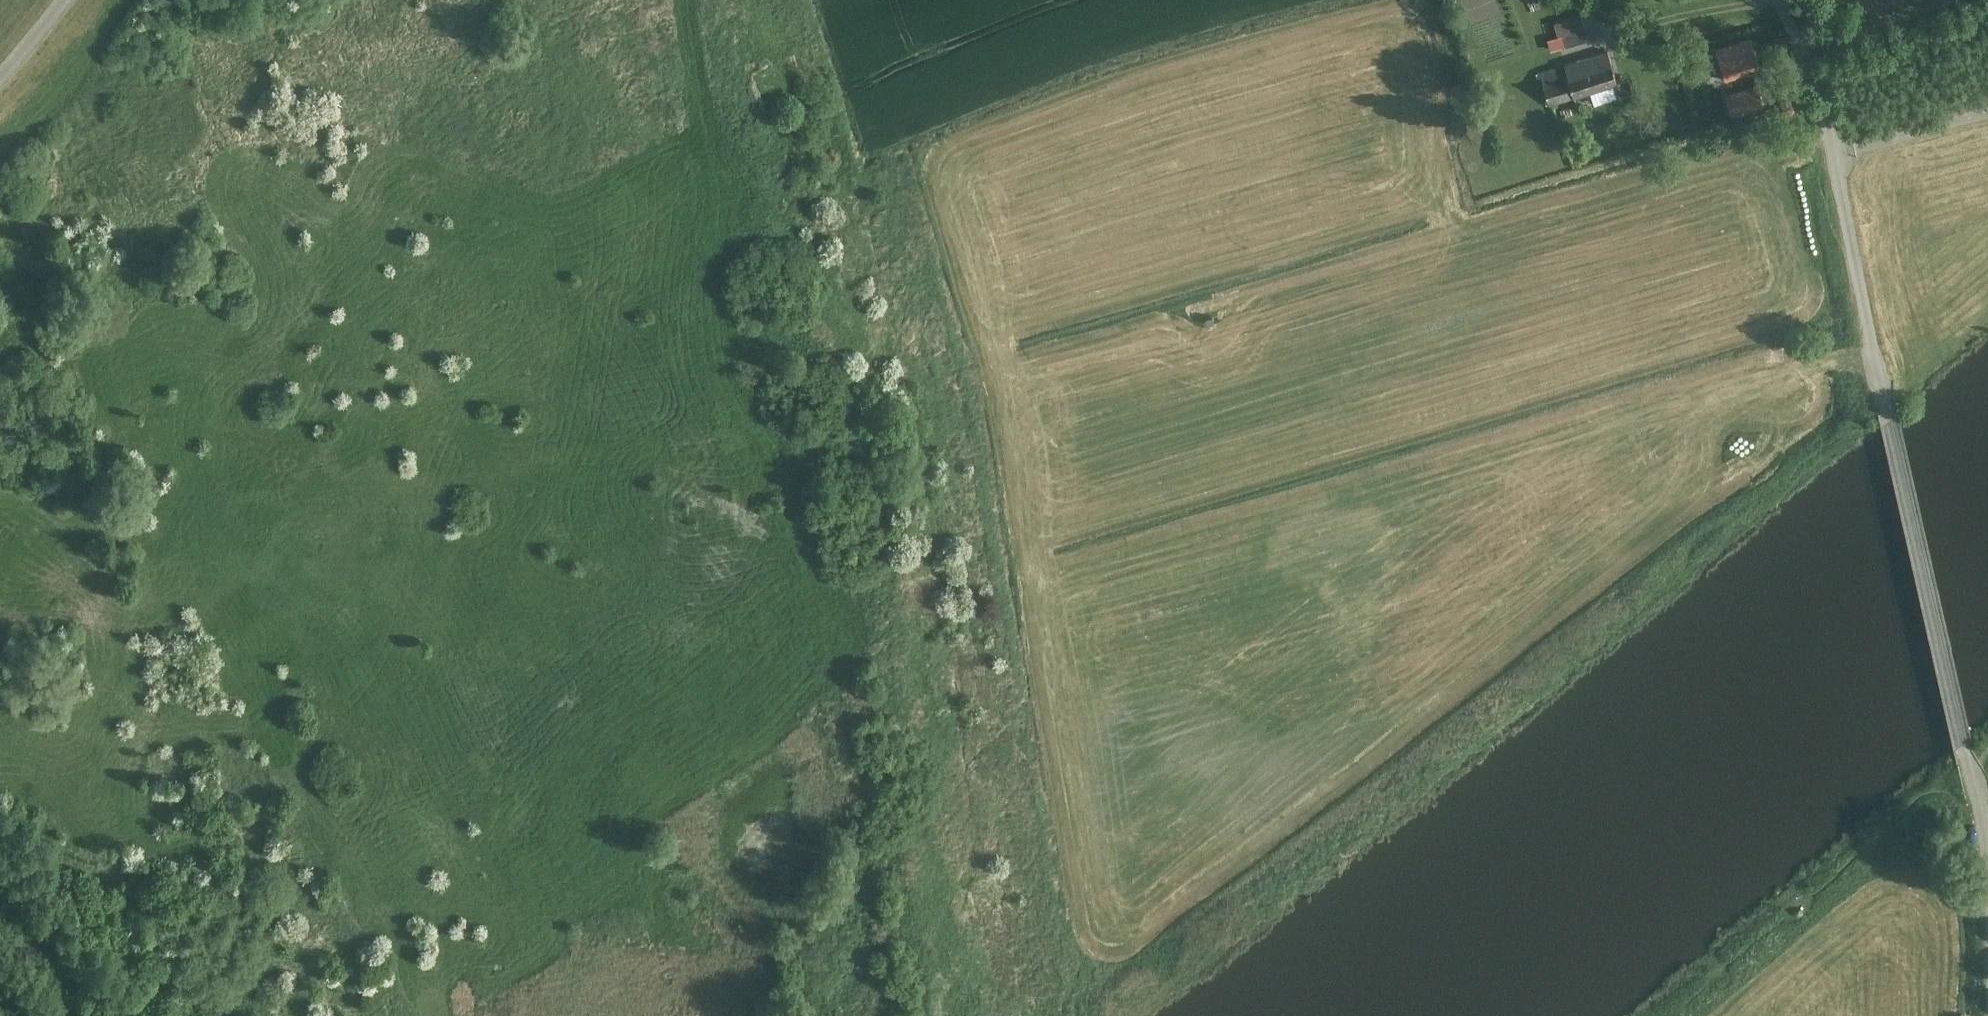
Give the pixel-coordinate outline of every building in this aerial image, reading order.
[(1586,31),(1580,14),(1555,22),(1560,39),(1586,31)] [(1718,49),(1728,80),(1763,70),(1753,38),(1718,49)] [(1608,51),(1587,57),(1597,92),(1618,86),(1608,51)] [(1587,57),(1566,63),(1576,98),(1597,92),(1587,57)] [(1761,85),(1728,94),(1734,115),(1766,106),(1761,85)]
